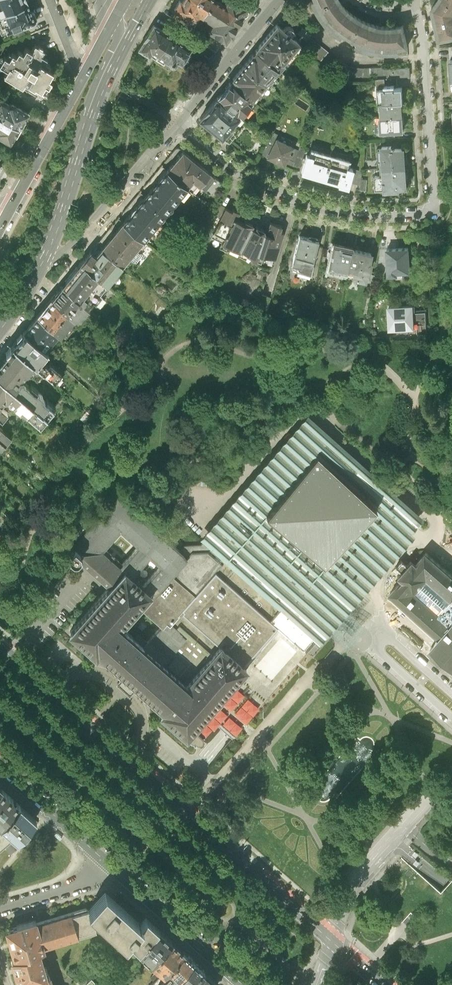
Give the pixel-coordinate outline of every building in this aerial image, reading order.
[(26,3),(27,2),(26,0),(0,0),(0,13),(26,3)] [(208,7),(197,0),(183,0),(182,2),(180,0),(174,9),(188,18),(185,23),(191,26),(199,13),(202,15),(208,7)] [(208,7),(237,25),(243,16),(246,15),(250,11),(246,9),(247,7),(235,0),(228,0),(225,4),(218,0),(212,0),(208,7)] [(403,26),(392,27),(383,27),(380,27),(377,26),(363,22),(352,15),(343,6),(341,5),(340,3),(338,0),(315,0),(317,6),(322,14),(328,22),(335,28),(343,35),(352,40),(360,44),(371,47),(381,49),(391,50),(401,49),(410,47),(403,26)] [(431,8),(435,18),(440,39),(451,36),(451,0),(438,0),(431,8)] [(26,3),(0,13),(0,16),(3,23),(6,31),(7,32),(19,27),(22,28),(33,23),(35,20),(37,19),(33,11),(30,13),(26,3)] [(231,34),(237,25),(208,7),(202,15),(213,22),(208,30),(225,41),(230,33),(231,34)] [(138,48),(155,58),(170,35),(153,25),(138,48)] [(277,25),(255,51),(277,70),(282,64),(281,63),(298,43),(291,37),(293,35),(293,34),(294,32),(293,30),(292,29),(291,28),(290,28),(289,27),(288,27),(286,28),(285,29),(283,31),(277,25)] [(305,41),(309,37),(311,35),(302,28),(297,34),(305,41)] [(176,61),(176,60),(180,62),(190,47),(170,35),(155,58),(163,64),(166,60),(169,62),(169,63),(172,65),(175,64),(176,62),(176,61)] [(371,80),(370,73),(370,69),(358,69),(347,67),(337,61),(327,53),(321,48),(309,37),(305,41),(301,47),(345,83),(346,80),(353,82),(360,82),(366,82),(371,82),(371,80)] [(21,85),(24,82),(33,87),(34,85),(42,90),(46,84),(47,85),(50,80),(47,78),(52,71),(47,68),(49,64),(45,62),(47,59),(41,55),(44,50),(35,45),(31,51),(26,48),(23,53),(18,51),(15,56),(11,53),(8,59),(4,57),(0,63),(0,65),(7,69),(4,75),(21,85)] [(279,71),(277,70),(255,51),(242,67),(265,85),(268,88),(279,75),(277,74),(279,71)] [(259,92),(265,85),(242,67),(232,79),(233,79),(230,83),(252,101),(254,102),(261,94),(259,92)] [(383,68),(370,69),(370,73),(375,74),(376,79),(377,79),(391,78),(397,78),(409,77),(409,68),(384,70),(383,68)] [(391,78),(377,79),(377,89),(384,88),(384,86),(394,85),(398,85),(397,78),(391,78)] [(239,117),(252,101),(230,83),(229,82),(216,98),(239,117)] [(378,103),(379,103),(403,102),(402,88),(394,88),(394,85),(384,86),(384,88),(377,89),(378,103)] [(119,95),(112,105),(119,109),(126,99),(119,95)] [(21,128),(29,113),(12,103),(8,103),(0,98),(0,116),(21,128)] [(232,125),(239,117),(216,98),(199,119),(221,138),(232,125)] [(403,102),(379,103),(380,117),(402,116),(401,108),(404,107),(403,102)] [(12,143),(21,128),(0,116),(0,136),(12,143)] [(402,130),(402,116),(380,117),(380,124),(375,126),(375,133),(379,132),(390,132),(396,132),(396,131),(402,130)] [(239,130),(232,125),(221,138),(227,143),(239,130)] [(270,136),(266,144),(272,147),(276,140),(270,136)] [(266,144),(259,154),(283,166),(288,156),(289,157),(290,155),(291,155),(292,152),(291,152),(293,148),(276,140),(272,147),(266,144)] [(380,161),(381,169),(405,167),(405,163),(408,162),(407,155),(404,155),(404,149),(392,149),(391,146),(382,147),(382,150),(378,150),(379,161),(380,161)] [(174,149),(168,158),(173,162),(166,170),(189,189),(192,191),(198,184),(205,189),(215,177),(180,149),(177,148),(174,149)] [(298,151),(293,148),(291,152),(292,152),(291,155),(290,155),(289,157),(288,156),(283,166),(291,169),(298,151)] [(298,172),(305,149),(299,148),(298,151),(291,169),(298,172)] [(302,173),(323,179),(330,156),(311,151),(310,156),(306,156),(302,173)] [(330,156),(323,179),(338,183),(338,185),(347,187),(349,177),(352,169),(347,168),(349,161),(330,156)] [(161,166),(148,181),(153,186),(145,196),(165,213),(179,196),(181,198),(189,189),(166,170),(161,166)] [(405,172),(405,167),(381,169),(381,175),(376,175),(375,176),(374,177),(375,190),(384,189),(385,191),(399,190),(399,188),(406,187),(406,180),(409,180),(408,172),(405,172)] [(360,171),(352,169),(349,177),(352,178),(351,183),(359,185),(359,179),(360,171)] [(164,214),(165,213),(145,196),(139,192),(128,206),(133,210),(123,223),(143,239),(144,238),(146,237),(148,235),(148,233),(149,231),(155,236),(164,225),(158,221),(160,219),(162,218),(163,216),(164,214)] [(240,250),(251,227),(252,225),(245,221),(244,224),(236,220),(239,213),(232,209),(231,211),(225,208),(213,233),(224,239),(221,243),(239,252),(240,250)] [(112,225),(96,244),(121,265),(128,257),(135,262),(142,254),(138,251),(146,242),(143,239),(123,223),(114,233),(112,232),(116,227),(112,225)] [(254,229),(251,227),(240,250),(248,254),(250,259),(250,260),(261,263),(263,256),(275,260),(284,234),(280,232),(281,227),(270,223),(267,235),(264,234),(264,233),(264,230),(256,226),(254,229)] [(299,237),(292,266),(300,269),(301,264),(312,267),(318,241),(317,241),(318,240),(309,238),(309,239),(299,237)] [(193,248),(198,251),(201,246),(201,245),(203,242),(198,239),(193,248)] [(96,244),(81,263),(105,283),(106,284),(121,265),(96,244)] [(339,273),(346,275),(352,249),(333,246),(327,273),(338,276),(339,273)] [(370,253),(352,249),(346,275),(346,276),(356,278),(356,280),(365,281),(366,275),(366,274),(367,274),(368,274),(370,262),(369,262),(370,253)] [(394,252),(387,252),(388,269),(387,269),(388,273),(395,273),(394,272),(409,271),(408,251),(402,252),(402,251),(394,252)] [(81,263),(61,286),(86,306),(92,299),(95,301),(101,293),(99,291),(105,283),(81,263)] [(61,286),(51,299),(73,317),(77,320),(88,308),(86,306),(61,286)] [(51,299),(37,316),(58,333),(59,335),(73,317),(51,299)] [(412,305),(389,306),(391,326),(413,325),(412,311),(412,305)] [(426,310),(412,311),(413,325),(417,325),(418,331),(427,330),(426,310)] [(37,316),(23,332),(45,350),(58,333),(37,316)] [(23,332),(13,345),(41,369),(54,380),(61,372),(49,361),(47,363),(44,361),(43,362),(39,359),(44,353),(46,355),(48,352),(45,350),(23,332)] [(46,414),(53,406),(40,396),(42,394),(36,389),(35,390),(22,379),(21,375),(25,370),(29,370),(36,375),(41,369),(13,345),(0,361),(0,376),(46,414)] [(3,398),(7,398),(16,404),(20,408),(29,415),(39,422),(46,414),(0,376),(0,401),(3,398)] [(308,421),(202,541),(210,548),(212,545),(226,558),(215,571),(279,627),(302,647),(321,626),(330,614),(340,603),(358,583),(416,517),(376,481),(308,421)] [(5,442),(10,435),(0,427),(0,438),(5,442)] [(215,571),(226,558),(212,545),(210,548),(202,541),(200,543),(184,545),(179,550),(116,496),(66,555),(73,561),(75,563),(78,560),(109,587),(70,632),(95,654),(98,651),(120,671),(119,672),(123,676),(130,681),(136,686),(140,690),(141,689),(163,708),(160,712),(190,737),(190,739),(191,740),(192,741),(193,741),(195,740),(197,742),(198,742),(200,742),(201,741),(202,739),(202,738),(202,737),(191,727),(201,716),(203,717),(206,717),(208,717),(210,716),(211,714),(212,713),(213,711),(213,709),(212,706),(213,705),(212,704),(219,696),(221,697),(222,696),(223,696),(225,696),(227,696),(229,695),(230,693),(232,691),(232,688),(231,686),(230,683),(279,627),(215,571)] [(430,647),(442,658),(451,667),(451,575),(426,552),(415,565),(410,561),(406,565),(401,560),(395,567),(397,569),(401,572),(397,576),(401,580),(390,593),(440,636),(430,647)] [(130,681),(123,676),(117,683),(129,694),(136,686),(130,681)] [(248,697),(242,705),(253,714),(259,706),(248,697)] [(0,785),(0,822),(19,801),(0,785)] [(19,801),(0,822),(14,834),(32,814),(19,801)] [(0,822),(0,846),(14,834),(0,822)] [(119,902),(105,889),(88,907),(94,913),(94,914),(125,942),(128,939),(128,938),(132,935),(135,938),(131,942),(139,948),(158,927),(158,926),(152,921),(145,915),(140,921),(119,902)] [(85,904),(81,906),(51,914),(35,919),(35,917),(8,925),(12,939),(10,939),(12,947),(14,955),(11,956),(15,969),(19,982),(22,981),(23,984),(52,984),(48,973),(45,973),(37,943),(42,942),(95,927),(92,916),(94,914),(94,913),(88,907),(85,904)] [(139,948),(138,949),(151,960),(171,938),(165,933),(158,927),(139,948)] [(177,944),(171,938),(151,960),(163,971),(164,970),(183,950),(177,944)] [(164,970),(168,974),(158,984),(169,984),(193,959),(188,954),(183,950),(164,970)] [(169,984),(180,984),(182,983),(181,982),(182,980),(188,984),(191,982),(204,968),(198,964),(193,959),(169,984)] [(204,968),(191,982),(193,984),(215,984),(216,979),(204,968)]
